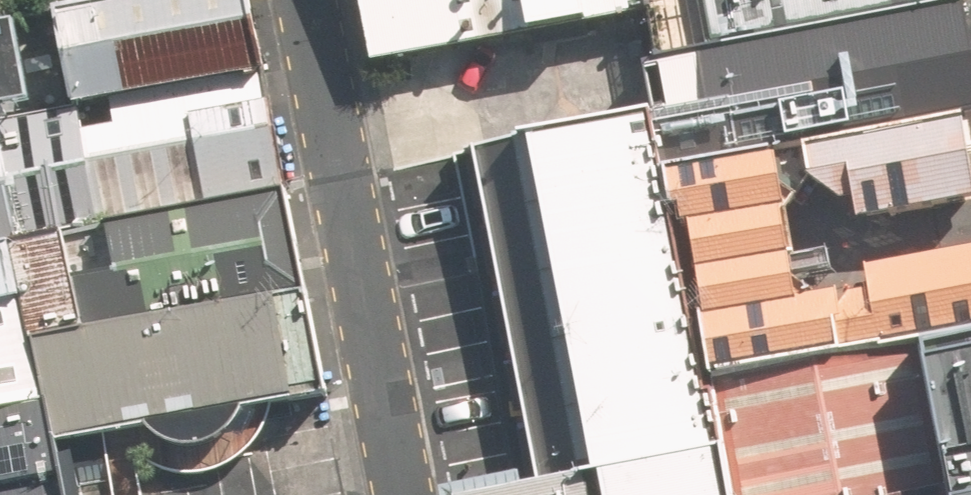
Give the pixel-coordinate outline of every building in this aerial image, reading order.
[(263,76),(248,0),(122,0),(112,2),(57,11),(76,110),(263,76)] [(371,61),(639,10),(637,0),(359,0),(371,61)] [(639,10),(649,66),(702,56),(959,9),(958,0),(637,0),(639,10)] [(959,9),(702,56),(712,107),(652,118),(661,171),(805,145),(963,116),(970,115),(970,73),(959,9)] [(0,125),(0,151),(15,237),(283,188),(263,76),(76,110),(0,125)] [(811,179),(838,200),(854,197),(858,219),(970,199),(970,163),(963,116),(805,145),(811,179)] [(652,118),(651,117),(532,138),(594,475),(722,452),(710,382),(701,384),(669,210),(661,171),(652,118)] [(781,211),(811,179),(805,145),(661,171),(669,210),(689,224),(699,276),(789,261),(781,211)] [(15,237),(0,151),(0,240),(15,237)] [(35,341),(302,293),(283,188),(15,237),(35,341)] [(53,440),(35,341),(15,237),(0,240),(0,494),(63,494),(53,440)] [(839,292),(851,356),(923,343),(970,334),(970,252),(865,271),(868,287),(839,292)] [(789,261),(699,276),(716,381),(851,356),(839,292),(796,299),(789,261)] [(234,406),(320,391),(302,293),(35,341),(53,440),(148,423),(156,434),(167,442),(180,446),(190,447),(200,445),(211,441),(218,436),(225,428),(230,421),(234,406)] [(923,343),(952,494),(970,494),(970,334),(923,343)] [(923,343),(851,356),(716,381),(710,382),(722,452),(730,494),(952,494),(923,343)] [(722,452),(594,475),(480,494),(730,494),(722,452)]
